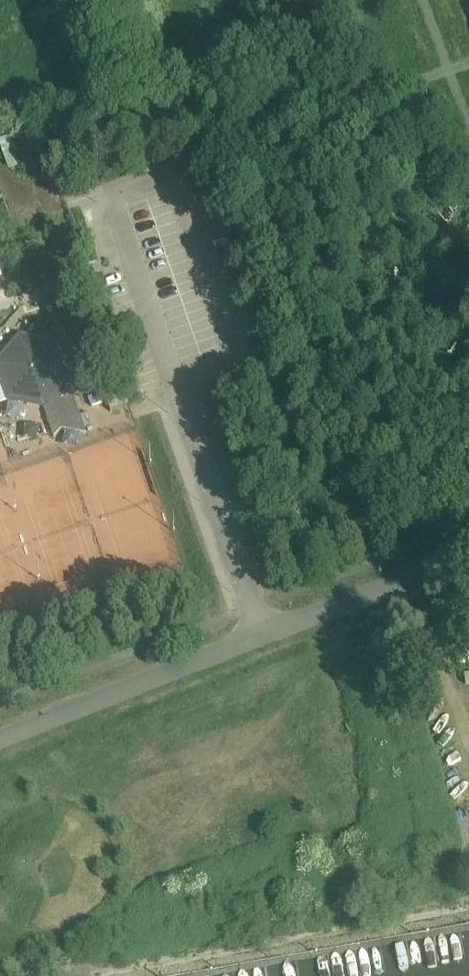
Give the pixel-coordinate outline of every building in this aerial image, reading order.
[(19,170),(47,161),(38,136),(10,146),(19,170)] [(87,435),(56,347),(21,339),(0,363),(0,376),(9,401),(44,408),(54,439),(61,431),(87,435)] [(89,399),(92,408),(104,404),(101,395),(89,399)]
